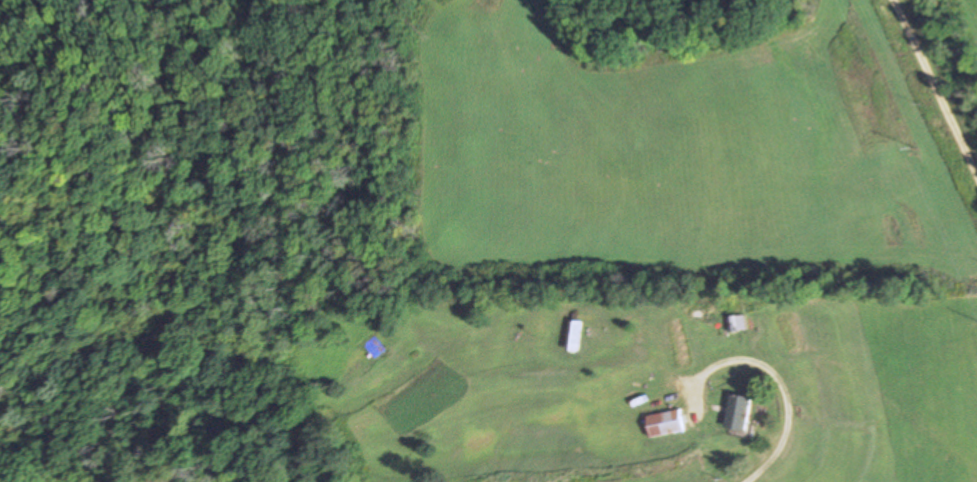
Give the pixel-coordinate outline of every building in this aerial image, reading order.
[(750,397),(729,394),(724,428),(745,431),(750,397)] [(649,436),(683,432),(681,410),(647,415),(649,436)]
